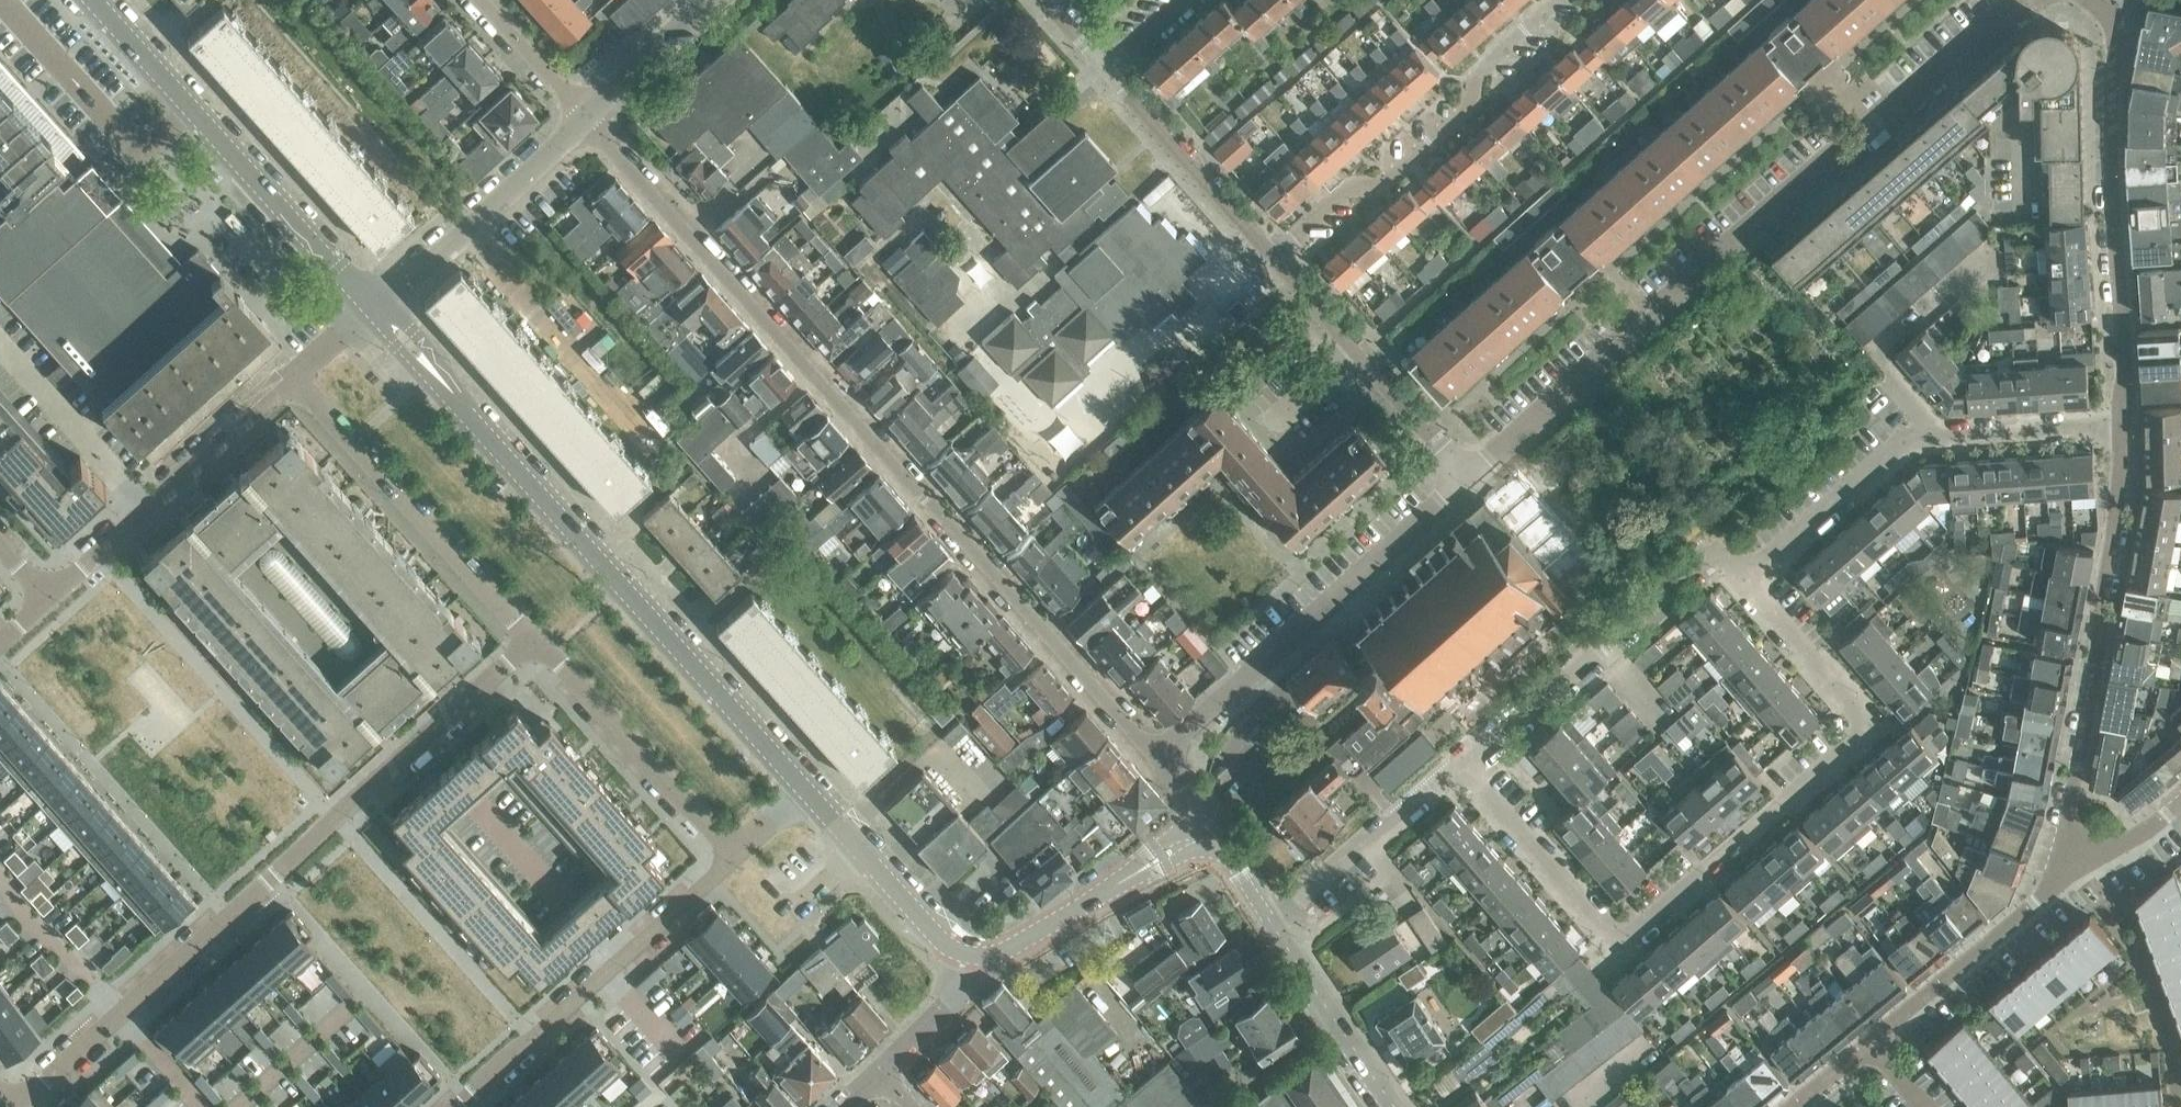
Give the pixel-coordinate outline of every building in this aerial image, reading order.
[(186,10),(197,0),(177,0),(186,10)] [(395,11),(407,0),(369,0),(376,8),(385,0),(395,11)] [(395,11),(405,22),(387,38),(395,47),(438,7),(433,0),(407,0),(395,11)] [(533,9),(543,0),(525,0),(532,8),(533,9)] [(548,25),(574,1),(573,0),(543,0),(533,9),(545,21),(548,25)] [(548,25),(563,42),(590,18),(581,9),(590,0),(576,0),(574,1),(548,25)] [(619,5),(638,26),(648,17),(632,0),(624,0),(619,5)] [(648,17),(657,9),(650,0),(632,0),(648,17)] [(657,9),(667,0),(650,0),(657,9)] [(787,2),(789,4),(762,28),(773,40),(786,29),(803,49),(807,46),(805,44),(820,31),(818,28),(833,15),(831,13),(846,0),(790,0),(787,2)] [(1150,63),(1175,89),(1247,22),(1226,0),(1217,0),(1150,63)] [(1236,3),(1260,31),(1296,0),(1239,0),(1236,3)] [(1579,210),(1520,263),(1516,259),(1513,261),(1517,266),(1477,301),(1473,296),(1469,300),(1473,304),(1434,339),(1430,335),(1426,338),(1430,343),(1410,361),(1444,400),(1458,388),(1455,385),(1559,292),(1562,295),(1576,283),(1575,281),(1590,267),(1591,269),(1605,257),(1602,253),(1793,83),(1796,86),(1810,74),(1809,72),(1825,59),(1826,60),(1840,48),(1837,44),(1886,0),(1812,0),(1813,1),(1754,54),(1750,50),(1747,52),(1751,57),(1712,92),(1708,87),(1704,91),(1708,95),(1668,131),(1664,126),(1660,130),(1665,134),(1625,169),(1621,165),(1617,168),(1621,173),(1582,208),(1578,203),(1575,206),(1579,210)] [(1609,17),(1627,37),(1648,18),(1632,0),(1628,0),(1609,17)] [(1648,18),(1657,28),(1678,9),(1670,0),(1632,0),(1648,18)] [(1737,38),(1780,0),(1757,0),(1727,27),(1737,38)] [(1723,4),(1715,11),(1724,21),(1732,14),(1723,4)] [(628,35),(638,26),(619,5),(609,14),(628,35)] [(2149,5),(2146,22),(2142,25),(2135,63),(2176,70),(2179,52),(2180,51),(2180,11),(2149,5)] [(215,68),(235,91),(271,59),(223,6),(188,38),(209,61),(205,65),(211,72),(215,68)] [(356,46),(369,34),(360,24),(362,22),(350,9),(335,23),(356,46)] [(750,10),(734,23),(742,32),(757,18),(750,10)] [(1715,11),(1708,18),(1716,27),(1724,21),(1715,11)] [(439,59),(464,36),(461,33),(461,30),(457,26),(454,26),(451,22),(449,24),(446,21),(447,20),(444,16),(419,38),(439,59)] [(1634,45),(1627,37),(1609,17),(1587,36),(1612,64),(1634,45)] [(1692,26),(1703,39),(1713,30),(1702,17),(1692,26)] [(2042,84),(2043,152),(2083,151),(2081,52),(2055,25),(2021,42),(2020,41),(1963,89),(1962,88),(1961,89),(1989,121),(1990,120),(1990,119),(2002,108),(1997,103),(2008,93),(2022,81),(2031,81),(2035,77),(2042,84)] [(1398,27),(1390,33),(1400,44),(1407,37),(1398,27)] [(648,115),(679,149),(709,122),(726,140),(786,86),(739,34),(648,115)] [(921,50),(929,59),(946,43),(938,34),(921,50)] [(469,42),(467,40),(441,63),(448,71),(419,97),(427,106),(448,87),(449,89),(485,56),(473,43),(469,42)] [(1681,42),(1673,49),(1682,58),(1689,52),(1681,42)] [(416,58),(404,45),(392,56),(403,69),(416,58)] [(1377,45),(1370,52),(1379,62),(1387,56),(1377,45)] [(1579,54),(1574,48),(1553,67),(1571,88),(1601,60),(1588,46),(1579,54)] [(1309,47),(1299,57),(1305,64),(1316,54),(1309,47)] [(1416,47),(1396,66),(1419,92),(1440,74),(1416,47)] [(896,69),(913,60),(906,48),(890,57),(896,69)] [(366,58),(376,69),(389,58),(382,49),(377,49),(366,58)] [(1673,49),(1665,56),(1674,65),(1682,58),(1673,49)] [(1327,53),(1320,60),(1324,65),(1331,58),(1327,53)] [(498,73),(497,69),(485,56),(449,89),(448,87),(427,106),(417,115),(441,141),(449,134),(451,132),(439,118),(455,104),(451,99),(464,88),(474,99),(500,76),(498,73)] [(389,58),(376,69),(399,95),(407,88),(393,72),(398,67),(389,58)] [(318,111),(271,59),(235,91),(256,114),(252,117),(258,124),(262,120),(283,143),(318,111)] [(1357,63),(1350,69),(1359,80),(1367,73),(1357,63)] [(2131,82),(2179,91),(2180,91),(2180,71),(2176,70),(2135,63),(2131,82)] [(1419,92),(1396,66),(1376,83),(1399,110),(1419,92)] [(1580,97),(1571,88),(1553,67),(1531,86),(1550,106),(1559,116),(1580,97)] [(1655,81),(1643,68),(1627,82),(1639,96),(1655,81)] [(921,188),(924,191),(946,172),(986,217),(983,220),(1001,239),(1004,236),(1010,244),(992,260),(1016,287),(1038,268),(1031,260),(1049,244),(1067,263),(1079,253),(1068,241),(1094,217),(1093,216),(1098,213),(1102,218),(1128,194),(1114,179),(1110,183),(1104,177),(1116,166),(1084,130),(1074,139),(1055,117),(1047,125),(1043,121),(1036,127),(1039,131),(1032,138),(1028,134),(1021,141),(1008,127),(1017,119),(978,77),(944,108),(921,84),(907,97),(929,121),(910,138),(905,133),(889,148),(893,153),(858,185),(863,190),(851,200),(884,237),(904,218),(896,210),(921,188)] [(1239,105),(1246,112),(1276,86),(1270,79),(1239,105)] [(1337,80),(1330,87),(1339,98),(1347,91),(1337,80)] [(2177,107),(2179,91),(2131,82),(2127,102),(2167,107),(2177,107)] [(1376,83),(1356,101),(1379,127),(1399,110),(1376,83)] [(1531,86),(1510,105),(1529,125),(1550,106),(1531,86)] [(2022,107),(2036,107),(2035,86),(2021,86),(2022,107)] [(527,123),(536,116),(522,100),(521,96),(519,93),(516,91),(512,90),(510,88),(481,114),(511,147),(532,128),(527,123)] [(748,122),(760,136),(800,102),(788,88),(748,122)] [(1961,89),(1942,105),(1970,138),(1989,121),(1961,89)] [(1628,107),(1636,100),(1627,90),(1619,97),(1628,107)] [(12,209),(61,165),(64,162),(0,91),(0,196),(12,209)] [(1612,121),(1628,107),(1619,97),(1603,112),(1612,121)] [(1317,98),(1310,105),(1319,116),(1327,109),(1317,98)] [(1379,127),(1356,101),(1336,119),(1359,145),(1379,127)] [(818,123),(800,102),(760,136),(777,157),(783,152),(818,123)] [(2177,107),(2167,107),(2127,102),(2127,123),(2177,125),(2177,107)] [(1510,105),(1489,124),(1507,144),(1512,149),(1520,142),(1516,137),(1529,125),(1510,105)] [(1951,154),(1970,138),(1942,105),(1923,121),(1951,154)] [(1226,106),(1204,127),(1216,140),(1239,119),(1226,106)] [(365,164),(318,111),(283,143),(303,166),(299,170),(305,176),(309,173),(330,196),(365,164)] [(441,141),(476,180),(511,147),(481,114),(472,123),(486,137),(468,154),(449,134),(441,141)] [(1297,116),(1290,122),(1300,133),(1307,127),(1297,116)] [(1259,125),(1251,117),(1238,129),(1245,137),(1259,125)] [(1336,119),(1316,137),(1339,163),(1359,145),(1336,119)] [(1933,171),(1951,154),(1923,121),(1904,138),(1933,171)] [(818,194),(862,155),(848,140),(839,149),(818,123),(783,152),(818,194)] [(2165,144),(2177,144),(2177,125),(2127,123),(2127,143),(2165,144)] [(683,174),(705,198),(728,177),(718,166),(734,151),(708,124),(691,139),(697,145),(681,159),(689,168),(683,174)] [(1489,124),(1468,142),(1486,163),(1499,177),(1508,169),(1495,155),(1507,144),(1489,124)] [(1584,124),(1574,133),(1576,136),(1584,146),(1592,139),(1595,136),(1584,124)] [(1231,167),(1254,147),(1238,129),(1215,149),(1231,167)] [(1576,136),(1568,143),(1577,152),(1584,146),(1576,136)] [(1339,163),(1316,137),(1296,154),(1319,181),(1339,163)] [(1904,138),(1885,154),(1914,187),(1933,171),(1904,138)] [(1468,142),(1447,161),(1465,182),(1486,163),(1468,142)] [(2165,144),(2127,143),(2126,162),(2166,161),(2177,161),(2177,144),(2165,144)] [(2043,152),(2043,153),(2050,153),(2050,173),(2083,173),(2083,151),(2043,152)] [(1296,154),(1276,172),(1300,198),(1319,181),(1296,154)] [(1895,203),(1914,187),(1885,154),(1866,171),(1895,203)] [(1443,201),(1465,182),(1447,161),(1425,181),(1443,201)] [(2166,161),(2126,162),(2128,182),(2167,179),(2178,178),(2177,161),(2166,161)] [(377,249),(413,216),(365,164),(330,196),(350,218),(346,222),(352,229),(356,225),(377,249)] [(1966,170),(1977,183),(1986,193),(1986,178),(1973,164),(1966,170)] [(231,391),(253,371),(281,345),(280,344),(267,330),(269,327),(233,288),(197,247),(187,256),(181,262),(166,275),(130,236),(106,208),(76,175),(72,179),(61,165),(12,209),(0,196),(0,212),(4,216),(0,220),(0,293),(7,301),(61,363),(49,374),(56,382),(69,370),(86,389),(87,389),(109,413),(108,413),(113,418),(114,418),(131,437),(130,438),(135,443),(135,442),(153,462),(162,454),(231,391)] [(1540,167),(1533,174),(1542,184),(1549,177),(1540,167)] [(1876,220),(1895,203),(1866,171),(1848,187),(1876,220)] [(1263,198),(1279,216),(1300,198),(1276,172),(1253,193),(1260,200),(1263,198)] [(2050,173),(2051,195),(2084,195),(2083,173),(2050,173)] [(1533,174),(1525,180),(1534,190),(1542,184),(1533,174)] [(826,203),(847,185),(839,176),(819,194),(826,203)] [(586,235),(631,195),(615,177),(604,187),(597,179),(570,203),(584,219),(564,238),(572,247),(586,235)] [(2178,178),(2167,179),(2128,182),(2129,202),(2180,198),(2179,178),(2178,178)] [(1525,180),(1517,187),(1526,197),(1534,190),(1525,180)] [(1565,192),(1554,181),(1493,236),(1503,247),(1565,192)] [(1969,190),(1978,200),(1986,193),(1977,183),(1969,190)] [(1414,195),(1409,189),(1389,207),(1408,227),(1436,202),(1423,187),(1414,195)] [(1857,236),(1876,220),(1848,187),(1829,204),(1857,236)] [(815,196),(808,203),(800,193),(793,200),(801,209),(802,208),(807,214),(820,202),(815,196)] [(763,203),(754,194),(715,230),(743,262),(767,240),(757,229),(773,215),(772,213),(772,210),(766,203),(763,203)] [(648,213),(631,195),(586,235),(595,245),(613,228),(621,237),(648,213)] [(1512,195),(1507,199),(1507,205),(1511,210),(1519,203),(1512,195)] [(2084,218),(2084,195),(2051,195),(2051,219),(2084,218)] [(2130,222),(2180,218),(2180,207),(2180,198),(2129,202),(2130,222)] [(1950,211),(1956,219),(1967,209),(1961,202),(1950,211)] [(1205,257),(1183,232),(1177,238),(1158,218),(1152,224),(1134,203),(1054,275),(1063,284),(1022,321),(1013,311),(981,340),(1010,372),(1013,370),(1019,376),(1016,379),(1017,379),(1023,374),(1051,405),(1083,376),(1080,374),(1087,368),(1089,370),(1090,370),(1088,367),(1090,365),(1085,360),(1113,335),(1119,342),(1142,321),(1149,328),(1172,307),(1178,314),(1196,297),(1180,280),(1205,257)] [(1498,204),(1491,211),(1499,221),(1507,214),(1498,204)] [(1838,253),(1857,236),(1829,204),(1810,220),(1838,253)] [(1385,248),(1408,227),(1389,207),(1366,227),(1385,248)] [(1499,221),(1491,211),(1469,230),(1479,240),(1499,221)] [(1988,235),(1971,216),(1961,224),(1978,244),(1988,235)] [(808,239),(815,233),(801,217),(794,224),(808,239)] [(671,239),(652,218),(617,250),(635,271),(632,274),(636,279),(652,265),(648,260),(666,244),(671,239)] [(2130,222),(2132,241),(2180,238),(2180,218),(2130,222)] [(1820,269),(1838,253),(1810,220),(1791,237),(1820,269)] [(2047,247),(2087,244),(2085,220),(2046,222),(2047,247)] [(1961,224),(1951,233),(1968,252),(1978,244),(1961,224)] [(1934,226),(1923,235),(1929,243),(1940,233),(1934,226)] [(1364,267),(1385,248),(1366,227),(1345,246),(1364,267)] [(949,260),(923,230),(903,248),(912,258),(892,276),(936,325),(964,300),(955,290),(959,275),(947,262),(949,260)] [(784,232),(747,266),(760,281),(798,247),(784,232)] [(1959,261),(1968,252),(1951,233),(1942,241),(1959,261)] [(829,248),(817,235),(811,240),(823,253),(829,248)] [(1919,252),(1929,243),(1923,235),(1912,245),(1919,252)] [(1800,286),(1820,269),(1791,237),(1771,254),(1800,286)] [(2016,249),(2015,237),(2005,238),(2006,250),(2016,249)] [(2132,241),(2133,261),(2180,258),(2180,238),(2132,241)] [(1949,269),(1959,261),(1942,241),(1932,249),(1949,269)] [(686,266),(666,244),(648,260),(652,265),(636,279),(632,274),(620,285),(612,292),(641,325),(663,305),(657,299),(671,286),(684,274),(692,282),(698,276),(691,268),(694,265),(691,262),(686,266)] [(2088,268),(2087,244),(2047,247),(2039,248),(2040,271),(2049,271),(2088,268)] [(845,254),(854,264),(864,255),(855,245),(845,254)] [(1339,289),(1342,286),(1364,267),(1345,246),(1324,265),(1335,278),(1332,281),(1339,289)] [(760,281),(774,296),(804,270),(812,263),(798,247),(760,281)] [(883,263),(893,274),(910,259),(901,248),(883,263)] [(1932,249),(1923,258),(1940,277),(1949,269),(1932,249)] [(2016,249),(2006,250),(2007,274),(2018,273),(2017,261),(2016,249)] [(842,263),(832,251),(825,257),(835,269),(842,263)] [(1438,252),(1432,257),(1440,267),(1447,261),(1438,252)] [(1425,266),(1418,272),(1425,281),(1440,267),(1432,257),(1423,265),(1425,266)] [(1930,286),(1940,277),(1923,258),(1913,266),(1930,286)] [(1896,259),(1885,268),(1892,275),(1903,266),(1896,259)] [(1921,294),(1930,286),(1913,266),(1903,275),(1921,294)] [(2143,316),(2167,314),(2166,296),(2180,295),(2180,266),(2140,269),(2143,316)] [(1881,285),(1892,275),(1885,268),(1874,277),(1881,285)] [(2090,291),(2088,268),(2049,271),(2051,294),(2090,291)] [(472,353),(508,321),(460,269),(424,301),(446,324),(442,328),(448,334),(452,331),(472,353)] [(804,270),(774,296),(787,311),(817,285),(804,270)] [(836,276),(845,286),(852,280),(843,270),(836,276)] [(693,381),(713,363),(685,333),(706,314),(724,299),(702,273),(669,302),(642,326),(693,381)] [(620,285),(610,275),(602,282),(612,292),(620,285)] [(1903,275),(1894,283),(1911,303),(1921,294),(1903,275)] [(827,304),(801,327),(815,342),(857,305),(855,304),(871,290),(862,280),(849,292),(850,294),(845,298),(847,300),(833,312),(827,304)] [(1901,311),(1911,303),(1894,283),(1884,291),(1901,311)] [(2019,296),(2019,284),(2008,285),(2009,297),(2019,296)] [(787,311),(801,327),(827,304),(831,300),(817,285),(787,311)] [(1998,286),(1999,298),(2009,297),(2008,285),(1998,286)] [(1396,289),(1389,295),(1398,306),(1405,299),(1396,289)] [(1858,291),(1848,301),(1854,308),(1865,299),(1858,291)] [(1884,291),(1875,300),(1892,319),(1901,311),(1884,291)] [(2059,318),(2071,317),(2091,316),(2090,291),(2051,294),(2052,319),(2059,318)] [(1389,295),(1381,302),(1390,313),(1398,306),(1389,295)] [(2020,308),(2019,296),(2009,297),(2010,309),(2020,308)] [(1225,308),(1238,322),(1250,311),(1238,297),(1225,308)] [(2009,297),(1999,298),(2000,310),(2010,309),(2009,297)] [(749,326),(724,299),(706,314),(711,320),(706,325),(726,347),(749,326)] [(864,313),(857,305),(815,342),(814,342),(819,347),(819,346),(828,356),(828,357),(849,339),(856,347),(892,314),(880,300),(872,307),(871,306),(864,313)] [(1875,300),(1874,301),(1865,308),(1882,328),(1892,319),(1875,300)] [(1843,318),(1854,308),(1848,301),(1837,310),(1843,318)] [(1865,308),(1855,317),(1873,336),(1882,328),(1865,308)] [(1960,315),(1968,324),(1976,317),(1968,308),(1960,315)] [(867,373),(893,349),(910,334),(892,314),(856,347),(849,354),(867,373)] [(1863,345),(1873,336),(1855,317),(1846,325),(1863,345)] [(1976,317),(1968,324),(1976,333),(1982,323),(1976,317)] [(2071,317),(2059,318),(2060,329),(2072,328),(2071,317)] [(2047,319),(2048,330),(2060,329),(2059,318),(2052,319),(2047,319)] [(555,374),(508,321),(472,353),(493,376),(489,380),(495,387),(499,383),(519,406),(555,374)] [(1909,372),(1911,369),(1913,372),(1943,346),(1950,340),(1933,322),(1897,353),(1902,359),(1900,361),(1909,372)] [(2013,339),(2025,338),(2024,327),(2012,328),(2013,339)] [(2001,340),(2013,339),(2012,328),(2000,329),(2001,340)] [(2140,352),(2149,352),(2180,350),(2180,341),(2179,328),(2139,330),(2140,352)] [(767,347),(766,346),(752,330),(713,365),(716,367),(718,365),(723,371),(718,375),(725,383),(767,347)] [(921,378),(937,364),(931,358),(910,334),(893,349),(896,352),(897,351),(906,361),(865,398),(880,415),(921,378)] [(1913,372),(1929,390),(1959,364),(1943,346),(1913,372)] [(2149,352),(2140,352),(2142,374),(2150,374),(2180,373),(2180,360),(2180,350),(2149,352)] [(742,401),(748,408),(751,412),(754,416),(772,400),(771,398),(794,378),(772,353),(748,374),(759,387),(742,401)] [(981,397),(984,394),(997,382),(974,356),(960,368),(957,371),(981,397)] [(1968,371),(1970,410),(1978,409),(1978,413),(1991,412),(1991,409),(1994,408),(1991,369),(1991,362),(1967,363),(1968,371)] [(2065,403),(2089,402),(2087,362),(2062,364),(2065,403)] [(1969,410),(1970,410),(1968,371),(1967,371),(1967,375),(1963,376),(1956,367),(1959,364),(1929,390),(1931,389),(1949,409),(1969,408),(1969,410)] [(2041,405),(2065,403),(2062,364),(2038,366),(2041,405)] [(2038,366),(2015,367),(2018,407),(2041,405),(2038,366)] [(2018,407),(2015,367),(1991,369),(1994,408),(1997,408),(1998,411),(2011,410),(2011,407),(2018,407)] [(853,384),(857,380),(851,372),(846,376),(853,384)] [(2142,374),(2143,398),(2180,396),(2180,373),(2150,374),(2142,374)] [(546,435),(567,458),(602,426),(555,374),(519,406),(540,429),(536,432),(542,439),(546,435)] [(918,390),(884,420),(903,440),(930,415),(951,397),(959,389),(952,381),(929,402),(918,390)] [(751,412),(748,408),(731,389),(676,438),(722,489),(735,478),(710,449),(751,412)] [(968,399),(959,389),(951,397),(960,407),(968,399)] [(796,431),(821,409),(806,392),(781,414),(796,431)] [(1215,392),(1093,503),(1127,541),(1141,529),(1141,528),(1140,526),(1147,520),(1150,521),(1218,459),(1293,544),(1385,461),(1351,423),(1291,477),(1215,392)] [(714,403),(706,394),(690,408),(698,417),(714,403)] [(60,524),(75,510),(77,512),(82,508),(80,506),(92,495),(94,497),(107,485),(80,455),(69,465),(69,466),(65,469),(0,397),(0,466),(21,489),(18,492),(39,515),(40,514),(47,522),(54,516),(59,522),(58,522),(60,524)] [(1103,448),(1112,458),(1164,410),(1155,400),(1103,448)] [(2143,408),(2144,433),(2180,432),(2180,407),(2143,408)] [(814,485),(818,481),(856,448),(826,415),(810,429),(809,429),(784,451),(814,485)] [(903,440),(921,460),(948,435),(930,415),(903,440)] [(650,479),(602,426),(567,458),(587,481),(583,485),(589,491),(593,488),(614,511),(650,479)] [(766,428),(750,442),(769,463),(785,450),(766,428)] [(973,458),(976,456),(997,438),(990,430),(970,449),(960,449),(952,441),(925,465),(943,485),(970,461),(973,458)] [(186,526),(185,525),(143,564),(331,773),(373,734),(380,727),(380,728),(429,684),(428,684),(434,678),(435,679),(477,641),(290,432),(247,470),(248,471),(240,477),(191,520),(192,521),(186,526)] [(2144,433),(2144,457),(2180,456),(2180,432),(2144,433)] [(995,451),(1001,454),(1006,448),(997,438),(976,456),(977,457),(995,451)] [(833,498),(870,465),(856,448),(818,481),(833,498)] [(2096,498),(2093,452),(2085,453),(2085,450),(2072,451),(2072,454),(2068,454),(2071,493),(2072,499),(2078,501),(2091,501),(2096,498)] [(2048,495),(2071,493),(2068,454),(2045,455),(2048,495)] [(2021,457),(2024,496),(2048,495),(2045,455),(2021,457)] [(2144,457),(2145,481),(2180,480),(2180,456),(2144,457)] [(2000,498),(2024,496),(2021,457),(1998,459),(2000,498)] [(988,475),(973,458),(970,461),(943,485),(961,505),(986,484),(985,482),(988,475)] [(1974,460),(1977,500),(2000,498),(1998,459),(1974,460)] [(1952,502),(1977,500),(1974,460),(1950,462),(1950,467),(1951,467),(1953,497),(1952,497),(1952,502)] [(1904,478),(1903,479),(1929,508),(1930,508),(1924,501),(1927,499),(1952,497),(1953,497),(1951,467),(1950,467),(1950,462),(1924,464),(1924,468),(1922,468),(1907,481),(1904,478)] [(1024,483),(1030,489),(1042,478),(1034,470),(1022,481),(1024,483)] [(682,481),(683,481),(688,487),(699,478),(693,471),(682,481)] [(1376,695),(1377,696),(1381,692),(1387,700),(1412,730),(1432,713),(1425,706),(1436,696),(1443,704),(1446,702),(1438,694),(1449,685),(1456,693),(1459,691),(1451,683),(1461,674),(1469,682),(1471,680),(1464,671),(1475,662),(1482,670),(1485,668),(1477,659),(1488,650),(1501,664),(1574,599),(1494,510),(1522,484),(1513,474),(1485,499),(1484,499),(1454,526),(1453,525),(1410,563),(1424,578),(1413,588),(1406,579),(1403,581),(1411,590),(1400,600),(1392,591),(1390,593),(1397,602),(1387,611),(1380,603),(1377,605),(1385,613),(1375,622),(1367,614),(1365,616),(1372,624),(1345,648),(1334,636),(1290,675),(1289,674),(1287,675),(1317,709),(1362,669),(1370,679),(1365,683),(1367,684),(1371,680),(1380,691),(1376,695)] [(866,518),(895,493),(880,475),(822,525),(801,543),(809,552),(844,522),(843,521),(858,509),(866,518)] [(799,498),(790,488),(779,476),(760,493),(779,515),(799,498)] [(1030,489),(1028,491),(1037,502),(1052,490),(1042,478),(1030,489)] [(1911,524),(1929,508),(1903,479),(1885,494),(1911,524)] [(1055,490),(1102,544),(1112,535),(1065,482),(1055,490)] [(974,503),(966,511),(984,531),(1015,503),(1021,497),(1014,489),(1003,498),(993,486),(974,503)] [(2145,486),(2140,510),(2178,517),(2180,501),(2180,493),(2145,486)] [(669,493),(643,516),(661,537),(687,513),(669,493)] [(760,532),(779,515),(760,493),(741,511),(760,532)] [(887,528),(888,529),(910,510),(895,493),(866,518),(880,534),(887,528)] [(1893,540),(1911,524),(1885,494),(1868,510),(1893,540)] [(1007,556),(1024,575),(1050,551),(1051,552),(1057,546),(1081,523),(1063,502),(1051,512),(1063,525),(1044,545),(1033,533),(1007,556)] [(809,520),(794,503),(777,517),(801,543),(822,525),(813,515),(809,520)] [(984,531),(1002,551),(1029,527),(1017,513),(1021,510),(1015,503),(1011,506),(984,531)] [(712,513),(718,521),(729,511),(722,504),(712,513)] [(1868,510),(1850,525),(1875,555),(1893,540),(1868,510)] [(2140,510),(2136,534),(2174,540),(2178,517),(2140,510)] [(718,521),(725,528),(735,518),(729,511),(718,521)] [(2061,524),(2060,511),(2050,511),(2051,524),(2061,524)] [(705,533),(687,513),(661,537),(679,556),(705,533)] [(929,531),(914,514),(871,551),(886,567),(899,555),(900,556),(929,531)] [(2049,525),(2050,525),(2049,521),(2037,522),(2038,533),(2050,535),(2049,525)] [(2061,524),(2050,525),(2049,525),(2050,535),(2062,538),(2061,524)] [(1857,571),(1875,555),(1850,525),(1832,541),(1857,571)] [(1954,530),(1955,542),(1965,541),(1964,529),(1954,530)] [(2082,531),(2082,542),(2095,544),(2097,530),(2082,531)] [(900,556),(899,555),(886,567),(899,582),(898,583),(911,598),(926,585),(925,583),(953,558),(940,544),(941,544),(929,531),(900,556)] [(1992,543),(2003,542),(2003,531),(1991,532),(1992,543)] [(2003,531),(2003,542),(2016,541),(2015,531),(2003,531)] [(679,556),(696,576),(722,552),(705,533),(679,556)] [(2136,534),(2132,557),(2169,564),(2174,540),(2136,534)] [(873,550),(864,540),(853,551),(861,561),(873,550)] [(1933,540),(1928,544),(1933,549),(1937,545),(1933,540)] [(1840,586),(1857,571),(1832,541),(1814,556),(1840,586)] [(1937,545),(1933,549),(1940,557),(1949,549),(1942,541),(1937,545)] [(1955,542),(1955,549),(1956,554),(1966,553),(1965,541),(1955,542)] [(2004,542),(2001,560),(2014,563),(2018,541),(2004,542)] [(2046,542),(2041,569),(2089,578),(2094,550),(2046,542)] [(765,551),(758,543),(748,553),(754,560),(765,551)] [(1050,551),(1024,575),(1058,612),(1062,608),(1076,596),(1084,589),(1074,578),(1085,568),(1068,548),(1063,553),(1057,546),(1051,552),(1050,551)] [(1122,569),(1132,560),(1121,549),(1121,548),(1111,556),(1122,569)] [(1931,565),(1940,557),(1933,549),(1924,557),(1931,565)] [(741,573),(722,552),(696,576),(715,596),(741,573)] [(1814,556),(1795,573),(1828,609),(1845,594),(1814,556)] [(2169,564),(2132,557),(2127,581),(2165,588),(2169,564)] [(1098,572),(1108,583),(1123,570),(1113,559),(1098,572)] [(2012,563),(1996,559),(1993,573),(2009,576),(2012,563)] [(1902,567),(1893,575),(1900,583),(1909,576),(1913,581),(1922,573),(1911,560),(1902,567)] [(2035,573),(2031,593),(2046,597),(2084,603),(2089,578),(2041,569),(2031,567),(2030,572),(2035,573)] [(962,581),(952,570),(914,603),(929,621),(932,618),(961,651),(999,618),(993,612),(997,609),(987,598),(984,601),(974,590),(978,587),(968,576),(962,581)] [(1070,617),(1065,621),(1085,643),(1109,622),(1118,614),(1125,608),(1116,598),(1134,583),(1123,570),(1108,583),(1084,604),(1072,615),(1070,617)] [(864,591),(849,573),(838,582),(854,600),(864,591)] [(1891,591),(1900,583),(1893,575),(1884,583),(1891,591)] [(1996,586),(1991,609),(2002,611),(2004,612),(2009,588),(1996,586)] [(2126,586),(2122,609),(2131,611),(2158,616),(2166,617),(2170,595),(2126,586)] [(1906,604),(1913,613),(1921,606),(1905,587),(1897,594),(1906,604)] [(743,654),(764,677),(800,645),(752,592),(716,624),(737,648),(734,651),(740,658),(743,654)] [(1681,618),(1697,636),(1727,610),(1711,592),(1681,618)] [(872,603),(864,593),(855,601),(863,611),(872,603)] [(2079,627),(2084,603),(2046,597),(2044,608),(2023,604),(2021,615),(2079,627)] [(1861,612),(1868,620),(1870,618),(1878,611),(1871,604),(1861,612)] [(1929,615),(1921,606),(1913,613),(1921,622),(1929,615)] [(865,613),(871,620),(877,614),(871,607),(865,613)] [(902,609),(879,629),(887,638),(910,618),(902,609)] [(1998,636),(2002,611),(1991,609),(1987,634),(1998,636)] [(2158,616),(2131,611),(2122,609),(2118,631),(2150,637),(2153,620),(2157,621),(2158,616)] [(1727,610),(1697,636),(1713,654),(1743,628),(1727,610)] [(1868,620),(1861,612),(1843,627),(1850,635),(1868,620)] [(1151,613),(1132,630),(1114,645),(1115,646),(1100,660),(1118,681),(1143,659),(1142,659),(1155,647),(1146,637),(1154,630),(1150,626),(1157,620),(1151,613)] [(1132,630),(1118,614),(1109,622),(1085,643),(1100,660),(1115,646),(1114,645),(1132,630)] [(2037,644),(2075,651),(2079,627),(2021,615),(2018,627),(2040,631),(2037,644)] [(1003,616),(990,628),(980,636),(1010,670),(1033,650),(1003,616)] [(1868,620),(1850,635),(1841,643),(1857,662),(1886,636),(1870,618),(1868,620)] [(1203,640),(1189,625),(1176,637),(1190,652),(1203,640)] [(1713,654),(1729,672),(1758,646),(1743,628),(1713,654)] [(2157,662),(2161,639),(2150,637),(2118,631),(2114,654),(2157,662)] [(1937,639),(1944,649),(1952,642),(1944,633),(1937,639)] [(1902,654),(1886,636),(1857,662),(1872,680),(1902,654)] [(926,654),(911,637),(901,646),(916,663),(926,654)] [(1655,641),(1635,658),(1643,668),(1663,651),(1655,641)] [(1960,651),(1952,642),(1944,649),(1952,658),(1960,651)] [(1992,643),(1983,642),(1979,666),(1988,667),(1992,643)] [(791,707),(811,730),(847,698),(800,645),(764,677),(785,700),(781,704),(787,710),(791,707)] [(1217,677),(1227,667),(1208,646),(1198,655),(1217,677)] [(1774,664),(1758,646),(1729,672),(1721,678),(1737,696),(1744,690),(1774,664)] [(2020,674),(2069,683),(2073,659),(2024,650),(2020,673),(2020,674)] [(1872,680),(1888,698),(1918,672),(1902,654),(1872,680)] [(2153,684),(2157,662),(2114,654),(2110,676),(2138,682),(2153,684)] [(2173,665),(2180,666),(2180,657),(2175,655),(2173,665)] [(1128,682),(1142,698),(1153,688),(1156,691),(1175,674),(1158,656),(1128,682)] [(1039,722),(1071,694),(1043,662),(1011,690),(1004,682),(983,700),(997,716),(1027,690),(1040,705),(1031,713),(1039,722)] [(1790,682),(1774,664),(1744,690),(1737,696),(1752,714),(1760,708),(1790,682)] [(1933,670),(1931,667),(1927,664),(1918,672),(1888,698),(1904,716),(1940,685),(1940,683),(1939,681),(1937,677),(1936,675),(1934,672),(1933,670)] [(2173,665),(2171,675),(2180,676),(2180,666),(2173,665)] [(1987,682),(1990,668),(1977,666),(1974,679),(1987,682)] [(1678,668),(1658,685),(1666,695),(1686,678),(1678,668)] [(936,692),(951,679),(943,669),(928,682),(936,692)] [(2026,699),(2065,707),(2069,683),(2020,674),(2020,673),(2015,672),(2011,696),(2026,699)] [(1153,688),(1142,698),(1141,699),(1147,707),(1149,705),(1164,723),(1194,696),(1175,674),(1156,691),(1153,688)] [(2110,676),(2100,725),(2126,730),(2149,734),(2157,703),(2151,702),(2150,706),(2145,705),(2144,714),(2132,712),(2138,682),(2110,676)] [(1695,687),(1686,678),(1666,695),(1675,705),(1695,687)] [(1604,703),(1611,711),(1623,700),(1608,682),(1588,699),(1596,709),(1604,703)] [(1760,708),(1775,725),(1805,699),(1790,682),(1760,708)] [(16,702),(0,685),(0,716),(16,702)] [(2161,686),(2157,703),(2166,705),(2170,688),(2161,686)] [(1966,694),(1962,711),(1976,714),(1980,697),(1966,694)] [(927,709),(931,714),(939,723),(952,711),(940,697),(927,709)] [(859,783),(894,750),(847,698),(811,730),(832,752),(828,756),(834,763),(838,759),(859,783)] [(1791,744),(1821,718),(1805,699),(1775,725),(1791,744)] [(2009,710),(2007,720),(2060,730),(2065,707),(2026,699),(2023,713),(2009,710)] [(1369,768),(1412,730),(1387,700),(1345,737),(1342,733),(1326,747),(1334,755),(1272,809),(1292,832),(1290,840),(1299,850),(1307,850),(1308,850),(1348,815),(1327,791),(1349,771),(1358,772),(1366,765),(1369,768)] [(1706,707),(1714,716),(1722,709),(1714,700),(1706,707)] [(16,702),(0,716),(0,748),(32,720),(16,702)] [(1584,705),(1572,717),(1586,731),(1598,719),(1584,705)] [(2180,725),(2180,705),(2171,714),(2178,721),(2180,725)] [(975,732),(998,758),(1014,743),(980,706),(972,713),(983,724),(975,732)] [(1611,726),(1619,736),(1639,718),(1631,709),(1611,726)] [(1722,709),(1714,716),(1722,725),(1730,718),(1722,709)] [(1085,710),(1050,740),(1071,764),(1106,734),(1085,710)] [(645,861),(661,846),(541,713),(526,727),(512,711),(396,815),(410,831),(394,845),(513,978),(529,964),(543,980),(659,876),(645,861)] [(1913,725),(1924,736),(1939,723),(1929,711),(1913,725)] [(1963,735),(1970,737),(1976,714),(1962,711),(1956,734),(1962,735),(1963,735)] [(1685,712),(1676,720),(1682,728),(1691,720),(1685,712)] [(1648,728),(1639,718),(1619,736),(1628,745),(1648,728)] [(0,748),(0,758),(11,770),(47,738),(32,720),(0,748)] [(1682,728),(1676,720),(1666,728),(1673,736),(1682,728)] [(2056,754),(2060,730),(2007,720),(2005,730),(2020,733),(2017,746),(2056,754)] [(1531,749),(1547,767),(1577,741),(1561,723),(1531,749)] [(2115,789),(2126,730),(2100,725),(2089,784),(2115,789)] [(1912,726),(1894,742),(1920,771),(1938,755),(1912,726)] [(1390,792),(1437,750),(1421,732),(1374,774),(1390,792)] [(1051,782),(1036,797),(1049,812),(1051,810),(1052,811),(1070,796),(1069,795),(1074,791),(1088,778),(1090,780),(1107,763),(1105,761),(1119,748),(1106,734),(1071,764),(1051,782)] [(1954,745),(1960,746),(1963,735),(1962,735),(1956,734),(1954,745)] [(2156,734),(2150,738),(2160,752),(2166,748),(2156,734)] [(1024,736),(1019,741),(997,760),(1006,772),(1034,748),(1024,736)] [(2152,761),(2169,781),(2180,771),(2180,737),(2152,761)] [(47,738),(11,770),(27,788),(63,755),(47,738)] [(1740,740),(1732,747),(1740,756),(1748,749),(1740,740)] [(1577,741),(1547,767),(1563,785),(1593,759),(1577,741)] [(1709,758),(1717,768),(1743,798),(1746,795),(1748,797),(1757,789),(1755,787),(1762,782),(1748,765),(1740,756),(1732,747),(1727,742),(1709,758)] [(1876,757),(1902,787),(1920,771),(1894,742),(1876,757)] [(2051,778),(2056,754),(2017,746),(2015,760),(1984,754),(1982,764),(1983,764),(1997,767),(2051,778)] [(1653,747),(1644,755),(1650,763),(1660,755),(1653,747)] [(1051,810),(1049,812),(1065,830),(1079,818),(1074,812),(1079,807),(1074,801),(1081,795),(1092,807),(1104,796),(1136,769),(1119,748),(1105,761),(1107,763),(1090,780),(1088,778),(1074,791),(1069,795),(1070,796),(1052,811),(1051,810)] [(1748,749),(1740,756),(1748,765),(1756,758),(1748,749)] [(42,805),(42,806),(79,773),(63,755),(27,788),(27,789),(35,782),(49,798),(42,805)] [(1641,771),(1650,763),(1644,755),(1635,763),(1641,771)] [(1884,803),(1902,787),(1876,757),(1858,773),(1884,803)] [(1725,813),(1743,798),(1717,768),(1709,758),(1691,773),(1699,783),(1725,813)] [(1563,785),(1578,802),(1578,803),(1585,797),(1586,798),(1609,778),(1593,759),(1563,785)] [(1963,782),(1968,762),(1956,761),(1951,778),(1963,782)] [(2134,810),(2169,781),(2152,761),(2117,790),(2134,810)] [(2009,794),(2047,802),(2051,778),(1997,767),(1983,764),(1981,774),(2012,780),(2009,794)] [(1065,830),(1060,835),(1071,848),(1084,864),(1115,839),(1116,841),(1117,841),(1160,803),(1161,796),(1136,769),(1104,796),(1092,807),(1079,818),(1065,830)] [(922,770),(883,806),(884,807),(885,806),(918,843),(916,846),(946,879),(949,877),(987,842),(989,840),(989,839),(1010,820),(1005,814),(999,819),(987,806),(986,805),(968,821),(922,772),(923,771),(922,770)] [(95,791),(79,773),(42,806),(58,823),(95,791)] [(1866,818),(1884,803),(1858,773),(1840,788),(1866,818)] [(1031,799),(1043,789),(1030,774),(1018,784),(1031,799)] [(1623,779),(1615,786),(1623,795),(1631,788),(1623,779)] [(1707,829),(1725,813),(1699,783),(1682,799),(1707,829)] [(1639,797),(1631,788),(1623,795),(1631,804),(1639,797)] [(1840,788),(1822,804),(1848,834),(1855,841),(1872,825),(1866,818),(1840,788)] [(1935,806),(1938,793),(1934,788),(1926,795),(1935,806)] [(1950,790),(1941,788),(1938,800),(1947,802),(1950,790)] [(58,823),(74,841),(111,808),(95,791),(58,823)] [(2037,832),(2045,810),(2010,797),(1997,794),(1993,805),(1978,800),(1977,804),(1972,803),(1969,809),(1976,812),(2037,832)] [(1010,820),(989,839),(989,840),(1002,854),(1049,812),(1036,797),(1032,800),(1010,820)] [(1578,802),(1555,823),(1571,841),(1600,815),(1586,798),(1585,797),(1578,803),(1578,802)] [(1667,820),(1675,829),(1689,845),(1707,829),(1682,799),(1663,815),(1667,820)] [(1932,821),(1944,825),(1950,810),(1951,805),(1937,800),(1932,821)] [(1855,841),(1848,834),(1822,804),(1804,820),(1836,857),(1855,841)] [(1425,831),(1441,849),(1471,824),(1455,805),(1425,831)] [(74,841),(90,859),(126,826),(111,808),(74,841)] [(1607,809),(1600,815),(1571,841),(1586,859),(1616,833),(1623,827),(1607,809)] [(1944,825),(1956,829),(1962,814),(1950,810),(1944,825)] [(1659,811),(1651,818),(1659,827),(1667,820),(1663,815),(1659,811)] [(1049,812),(1002,854),(1014,868),(1053,835),(1056,838),(1060,835),(1065,830),(1049,812)] [(1992,841),(2028,855),(2037,832),(1976,812),(1972,824),(1996,833),(1992,841)] [(1675,829),(1667,820),(1659,827),(1667,836),(1675,829)] [(1917,821),(1908,829),(1914,837),(1924,829),(1917,821)] [(1441,849),(1457,867),(1487,841),(1471,824),(1441,849)] [(1799,824),(1781,840),(1793,855),(1807,870),(1812,877),(1818,872),(1812,865),(1825,854),(1799,824)] [(142,844),(126,826),(90,859),(105,876),(142,844)] [(1905,845),(1914,837),(1908,829),(1898,837),(1905,845)] [(2010,900),(2018,878),(1961,856),(1938,830),(1931,843),(1986,909),(1991,916),(2002,906),(2000,904),(2006,899),(2010,900)] [(1586,859),(1602,877),(1632,851),(1616,833),(1586,859)] [(1034,858),(1017,872),(1039,900),(1071,874),(1070,874),(1063,865),(1068,861),(1063,855),(1071,848),(1060,835),(1056,838),(1034,857),(1034,858)] [(1923,839),(1904,855),(1913,866),(1916,870),(1935,854),(1923,839)] [(1812,877),(1807,870),(1793,855),(1781,840),(1763,856),(1789,886),(1794,892),(1812,877)] [(1502,859),(1498,855),(1487,841),(1457,867),(1472,885),(1502,859)] [(1966,844),(1961,856),(2018,878),(2019,879),(2028,855),(1992,841),(1988,852),(1966,844)] [(121,894),(158,861),(142,844),(105,876),(121,894)] [(21,857),(14,849),(3,859),(10,866),(21,857)] [(1632,851),(1602,877),(1618,895),(1648,869),(1632,851)] [(1871,860),(1878,868),(1887,860),(1881,852),(1871,860)] [(1904,855),(1885,870),(1894,881),(1913,866),(1904,855)] [(1794,892),(1789,886),(1763,856),(1757,861),(1756,859),(1746,867),(1747,869),(1745,871),(1771,901),(1777,908),(1794,892)] [(10,866),(17,874),(27,864),(21,857),(10,866)] [(1472,885),(1488,903),(1518,877),(1502,859),(1472,885)] [(1869,876),(1878,868),(1871,860),(1862,868),(1869,876)] [(121,894),(137,912),(174,879),(158,861),(121,894)] [(1418,870),(1410,861),(1402,868),(1410,877),(1418,870)] [(2142,915),(2180,901),(2180,891),(2177,881),(2178,881),(2174,869),(2154,885),(2155,887),(2150,891),(2149,890),(2136,900),(2142,915)] [(1426,879),(1418,870),(1410,877),(1418,885),(1426,879)] [(1879,893),(1893,882),(1894,881),(1885,870),(1870,882),(1879,893)] [(1726,888),(1752,917),(1771,901),(1745,871),(1726,888)] [(1935,893),(1942,887),(1934,876),(1926,883),(1935,893)] [(1488,903),(1504,921),(1533,895),(1531,892),(1533,890),(1525,880),(1522,882),(1518,877),(1488,903)] [(174,879),(137,912),(155,931),(178,910),(183,916),(196,904),(174,879)] [(1927,899),(1937,912),(1927,921),(1951,950),(1970,935),(1935,893),(1926,883),(1924,880),(1916,886),(1927,899)] [(83,925),(114,895),(100,881),(69,910),(83,925)] [(1942,887),(1935,893),(1970,935),(1988,919),(1964,890),(1953,899),(1942,887)] [(1838,888),(1829,896),(1836,904),(1845,896),(1838,888)] [(47,897),(40,889),(30,899),(36,907),(47,897)] [(1878,900),(1869,890),(1850,905),(1859,916),(1878,900)] [(1721,892),(1703,908),(1729,938),(1747,922),(1721,892)] [(1533,895),(1504,921),(1499,925),(1514,943),(1549,913),(1544,908),(1547,906),(1538,896),(1536,898),(1533,895)] [(1449,905),(1441,896),(1433,903),(1441,912),(1449,905)] [(1827,912),(1836,904),(1829,896),(1820,904),(1827,912)] [(36,907),(43,914),(54,904),(47,897),(36,907)] [(1158,915),(1157,912),(1149,898),(1124,912),(1134,929),(1158,915)] [(1223,934),(1200,900),(1179,915),(1179,916),(1170,922),(1184,942),(1178,946),(1191,966),(1222,943),(1219,938),(1223,934)] [(2149,936),(2180,925),(2180,901),(2142,915),(2146,928),(2147,928),(2150,934),(2149,935),(2149,936)] [(695,931),(680,944),(681,945),(700,966),(700,967),(708,959),(708,958),(737,932),(710,903),(687,923),(695,931)] [(1457,915),(1449,905),(1441,912),(1449,922),(1457,915)] [(1448,942),(1423,906),(1409,916),(1433,952),(1448,942)] [(1735,944),(1729,938),(1703,908),(1701,910),(1699,908),(1689,916),(1691,919),(1685,924),(1711,953),(1717,960),(1735,944)] [(287,966),(294,974),(317,954),(304,940),(312,933),(292,910),(262,936),(288,965),(287,966)] [(1891,917),(1894,921),(1932,966),(1951,950),(1927,921),(1916,929),(1899,910),(1891,917)] [(1853,922),(1846,912),(1827,927),(1833,935),(1835,937),(1853,922)] [(1530,961),(1535,957),(1564,931),(1549,913),(1514,943),(1530,961)] [(2077,926),(2076,928),(2103,961),(2105,960),(2105,959),(2116,950),(2118,948),(2091,915),(2081,923),(2082,924),(2078,927),(2077,926)] [(829,944),(823,949),(843,973),(863,957),(865,961),(879,949),(871,940),(878,935),(864,918),(858,924),(851,916),(825,938),(829,944)] [(1802,919),(1793,926),(1800,934),(1809,927),(1802,919)] [(1,938),(12,928),(6,920),(0,926),(0,937),(1,938)] [(1889,951),(1914,981),(1932,966),(1894,921),(1885,928),(1897,944),(1889,951)] [(71,939),(82,929),(76,922),(65,931),(71,939)] [(1670,937),(1667,939),(1693,969),(1699,976),(1717,960),(1711,953),(1685,924),(1680,928),(1678,926),(1668,935),(1670,937)] [(1814,950),(1833,935),(1827,927),(1824,924),(1805,939),(1814,950)] [(2157,958),(2180,949),(2180,925),(2149,936),(2154,950),(2155,949),(2158,956),(2157,956),(2157,958)] [(1371,978),(1393,964),(1411,952),(1394,926),(1353,953),(1371,978)] [(1791,942),(1800,934),(1793,926),(1784,934),(1791,942)] [(19,935),(12,928),(1,938),(7,945),(19,935)] [(2063,938),(2061,939),(2089,973),(2091,971),(2102,962),(2103,961),(2076,928),(2067,935),(2068,936),(2064,939),(2063,938)] [(78,946),(89,936),(82,929),(71,939),(78,946)] [(1581,949),(1564,931),(1535,957),(1551,975),(1581,949)] [(737,932),(708,958),(708,959),(724,976),(753,950),(737,932)] [(1479,940),(1472,932),(1464,939),(1471,947),(1479,940)] [(271,981),(287,966),(288,965),(262,936),(245,952),(271,981)] [(1173,948),(1166,938),(1132,962),(1139,972),(1131,977),(1145,997),(1158,988),(1156,985),(1187,965),(1184,961),(1185,961),(1181,955),(1176,947),(1173,948)] [(1675,984),(1693,969),(1667,939),(1649,955),(1675,984)] [(1787,954),(1790,957),(1796,964),(1814,950),(1805,939),(1787,954)] [(2075,985),(2077,983),(2076,983),(2087,974),(2088,974),(2089,973),(2061,939),(2053,947),(2054,948),(2050,951),(2049,950),(2047,951),(2075,985)] [(1486,948),(1479,940),(1471,947),(1479,955),(1486,948)] [(1853,944),(1845,950),(1889,1002),(1907,987),(1883,957),(1871,967),(1853,944)] [(833,982),(843,973),(823,949),(821,946),(799,964),(822,991),(833,982)] [(1232,948),(1231,946),(1190,973),(1199,988),(1197,989),(1215,1018),(1235,1001),(1241,996),(1230,981),(1247,970),(1240,959),(1241,955),(1236,948),(1232,948)] [(2157,958),(2162,971),(2163,971),(2166,977),(2164,978),(2165,980),(2180,974),(2180,949),(2157,958)] [(753,950),(724,976),(740,995),(769,969),(753,950)] [(1845,950),(1837,957),(1857,980),(1846,989),(1870,1018),(1889,1002),(1845,950)] [(2034,962),(2033,963),(2061,997),(2063,995),(2062,995),(2073,986),(2075,985),(2047,951),(2039,959),(2039,960),(2035,963),(2034,962)] [(30,962),(36,970),(47,959),(41,952),(30,962)] [(230,965),(256,994),(271,981),(245,952),(230,965)] [(1760,954),(1750,962),(1757,970),(1766,962),(1760,954)] [(108,973),(119,963),(112,955),(101,965),(108,973)] [(1649,955),(1632,970),(1658,1000),(1675,984),(1649,955)] [(1563,971),(1593,1004),(1542,1043),(1557,1062),(1564,1057),(1575,1048),(1584,1041),(1595,1033),(1605,1025),(1615,1017),(1626,1009),(1580,956),(1563,971)] [(1796,964),(1790,957),(1771,973),(1778,981),(1797,966),(1796,964)] [(36,970),(43,977),(54,967),(47,959),(36,970)] [(1750,962),(1741,970),(1748,978),(1757,970),(1750,962)] [(1400,975),(1408,987),(1426,975),(1418,963),(1400,975)] [(2020,974),(2019,975),(2047,1008),(2048,1007),(2059,998),(2061,997),(2033,963),(2024,970),(2025,971),(2021,975),(2020,974)] [(658,964),(647,974),(653,981),(659,976),(664,971),(659,965),(658,964)] [(215,978),(241,1008),(256,994),(230,965),(215,978)] [(1503,968),(1495,974),(1503,984),(1511,977),(1503,968)] [(1632,970),(1613,986),(1639,1016),(1658,1000),(1632,970)] [(335,989),(342,983),(332,971),(325,978),(328,981),(335,989)] [(843,973),(833,982),(842,992),(852,983),(843,973)] [(1752,988),(1759,997),(1778,981),(1771,973),(1760,982),(1753,988),(1752,988)] [(1794,979),(1809,998),(1817,992),(1801,973),(1794,979)] [(647,974),(635,984),(642,991),(653,981),(647,974)] [(2173,1001),(2180,998),(2180,974),(2165,980),(2170,992),(2171,992),(2173,999),(2172,999),(2173,1001)] [(2034,1019),(2045,1010),(2047,1008),(2019,975),(2010,982),(2011,983),(2007,987),(2006,986),(2005,987),(2033,1020),(2034,1019)] [(790,977),(777,989),(788,1001),(800,991),(790,977)] [(1519,986),(1511,977),(1503,984),(1511,993),(1519,986)] [(241,1008),(215,978),(200,992),(226,1021),(241,1008)] [(1813,987),(1817,992),(1852,1033),(1870,1018),(1846,989),(1835,998),(1821,980),(1813,987)] [(9,994),(0,982),(0,1001),(9,994)] [(982,1001),(1000,1021),(994,1026),(993,1027),(1061,1106),(1117,1106),(1130,1096),(1091,1049),(1085,1054),(1054,1018),(1042,1028),(1031,1016),(1032,1016),(1004,985),(1002,982),(982,1001)] [(345,1000),(353,994),(342,983),(335,989),(345,1000)] [(1075,983),(1045,1008),(1054,1018),(1085,1054),(1091,1049),(1115,1029),(1075,983)] [(1134,984),(1125,991),(1136,1005),(1145,998),(1134,984)] [(1723,984),(1714,992),(1720,1000),(1730,992),(1723,984)] [(83,992),(77,986),(77,985),(66,995),(72,1002),(83,992)] [(1993,999),(1992,998),(1990,999),(2017,1033),(2020,1031),(2031,1022),(2033,1020),(2005,987),(1996,994),(1997,995),(1993,999)] [(811,1077),(819,1086),(835,1072),(789,1021),(797,1014),(774,989),(747,1015),(770,1040),(773,1043),(807,1080),(811,1077)] [(1249,989),(1241,996),(1235,1001),(1244,1014),(1236,1020),(1252,1042),(1252,1043),(1262,1059),(1297,1036),(1286,1019),(1282,1022),(1267,999),(1259,1004),(1249,989)] [(852,1003),(840,1013),(865,1043),(868,1041),(872,1040),(876,1037),(877,1033),(887,1024),(857,990),(848,999),(852,1003)] [(1741,1013),(1757,1000),(1749,991),(1734,1004),(1741,1013)] [(226,1021),(200,992),(183,1007),(209,1036),(210,1036),(226,1021)] [(1720,1000),(1714,992),(1704,1000),(1711,1008),(1720,1000)] [(1833,1049),(1852,1033),(1817,992),(1809,998),(1820,1010),(1809,1019),(1833,1049)] [(23,1013),(9,994),(0,1001),(0,1031),(23,1013)] [(1446,1038),(1417,994),(1380,1019),(1378,1018),(1378,1022),(1380,1022),(1406,1062),(1406,1064),(1409,1065),(1410,1063),(1446,1038)] [(1507,998),(1506,999),(1472,1028),(1482,1040),(1517,1010),(1507,998)] [(2173,1001),(2177,1014),(2179,1013),(2180,1020),(2180,998),(2173,1001)] [(289,1001),(283,1007),(293,1018),(300,1012),(289,1001)] [(681,1002),(670,1012),(676,1019),(687,1009),(681,1002)] [(363,1006),(356,1012),(366,1023),(373,1017),(363,1006)] [(183,1007),(153,1034),(174,1057),(182,1050),(194,1064),(217,1044),(210,1036),(209,1036),(183,1007)] [(1769,1008),(1758,1016),(1771,1031),(1773,1029),(1783,1041),(1772,1050),(1796,1080),(1814,1064),(1780,1022),(1769,1008)] [(687,1009),(676,1019),(681,1025),(693,1015),(687,1009)] [(1644,1029),(1626,1009),(1615,1017),(1631,1039),(1644,1029)] [(1734,1018),(1727,1009),(1708,1024),(1716,1033),(1734,1018)] [(300,1012),(293,1018),(303,1029),(310,1024),(300,1012)] [(0,1031),(0,1053),(8,1063),(21,1053),(17,1048),(38,1032),(23,1013),(0,1031)] [(863,1045),(865,1043),(840,1013),(828,1023),(825,1020),(815,1028),(844,1061),(853,1053),(858,1053),(862,1050),(863,1045)] [(1176,1024),(1185,1042),(1208,1030),(1199,1013),(1176,1024)] [(1996,1015),(1985,1024),(1990,1030),(2001,1021),(1996,1015)] [(1787,1016),(1780,1022),(1814,1064),(1833,1049),(1809,1019),(1798,1028),(1787,1016)] [(366,1023),(376,1035),(383,1028),(373,1017),(366,1023)] [(1631,1039),(1615,1017),(1605,1025),(1621,1047),(1631,1039)] [(1690,1018),(1680,1026),(1687,1034),(1696,1026),(1690,1018)] [(1943,1067),(1944,1068),(1979,1039),(1977,1037),(1966,1024),(1964,1021),(1929,1050),(1938,1061),(1939,1061),(1944,1066),(1943,1067)] [(2006,1027),(2001,1021),(1990,1030),(1995,1036),(2006,1027)] [(957,1042),(986,1072),(987,1074),(1006,1055),(976,1024),(968,1032),(966,1030),(958,1038),(960,1039),(957,1042)] [(1621,1047),(1605,1025),(1595,1033),(1611,1055),(1621,1047)] [(1687,1034),(1680,1026),(1671,1033),(1678,1042),(1687,1034)] [(263,1045),(270,1039),(260,1027),(253,1033),(260,1041),(263,1045)] [(596,1027),(566,1054),(592,1083),(599,1091),(600,1091),(621,1071),(609,1057),(616,1050),(596,1027)] [(1223,1047),(1210,1029),(1188,1045),(1190,1047),(1200,1062),(1223,1047)] [(1739,1078),(1728,1087),(1744,1106),(1763,1106),(1770,1101),(1728,1050),(1714,1032),(1706,1038),(1739,1078)] [(1611,1055),(1595,1033),(1584,1041),(1600,1063),(1611,1055)] [(270,1039),(263,1045),(274,1056),(280,1050),(270,1039)] [(1957,1085),(1959,1086),(1994,1057),(1992,1055),(1981,1041),(1979,1039),(1944,1068),(1953,1079),(1954,1078),(1958,1084),(1957,1085)] [(1600,1063),(1584,1041),(1575,1048),(1591,1070),(1600,1063)] [(2032,1048),(2036,1053),(2046,1045),(2042,1041),(2032,1048)] [(969,1075),(976,1082),(986,1072),(957,1042),(955,1044),(953,1042),(945,1050),(947,1051),(942,1056),(938,1060),(961,1083),(969,1075)] [(800,1104),(819,1086),(811,1077),(807,1080),(773,1043),(769,1046),(776,1054),(772,1058),(781,1067),(772,1074),(800,1104)] [(1496,1057),(1483,1043),(1423,1090),(1432,1102),(1496,1057)] [(1736,1043),(1728,1050),(1770,1101),(1789,1085),(1761,1051),(1750,1060),(1736,1043)] [(708,1050),(713,1056),(720,1050),(715,1044),(708,1050)] [(332,1062),(339,1056),(329,1045),(322,1051),(332,1062)] [(384,1073),(410,1102),(440,1075),(419,1053),(411,1060),(398,1045),(376,1065),(383,1074),(384,1073)] [(1187,1071),(1200,1062),(1190,1047),(1188,1045),(1175,1053),(1187,1071)] [(2036,1053),(2040,1058),(2050,1050),(2046,1045),(2036,1053)] [(1591,1070),(1575,1048),(1564,1057),(1581,1078),(1591,1070)] [(134,1049),(123,1059),(129,1067),(141,1056),(134,1049)] [(2030,1056),(2025,1050),(2015,1059),(2020,1065),(2030,1056)] [(2040,1058),(2044,1063),(2054,1055),(2050,1050),(2040,1058)] [(2150,1050),(2152,1064),(2159,1063),(2158,1050),(2150,1050)] [(697,1060),(713,1078),(723,1069),(707,1051),(697,1060)] [(1668,1052),(1666,1055),(1648,1070),(1656,1080),(1676,1062),(1668,1052)] [(2113,1067),(2120,1067),(2119,1053),(2112,1054),(2113,1067)] [(566,1054),(549,1069),(575,1098),(592,1083),(566,1054)] [(2105,1068),(2113,1067),(2112,1054),(2104,1054),(2105,1068)] [(2044,1063),(2048,1067),(2058,1060),(2054,1055),(2044,1063)] [(343,1073),(349,1068),(339,1056),(332,1062),(343,1073)] [(2035,1062),(2030,1056),(2020,1065),(2024,1071),(2035,1062)] [(2081,1056),(2082,1070),(2090,1069),(2089,1056),(2081,1056)] [(1336,1093),(1318,1066),(1313,1058),(1314,1058),(1313,1057),(1310,1059),(1309,1059),(1282,1078),(1248,1106),(1346,1106),(1336,1093)] [(1581,1078),(1564,1057),(1557,1062),(1554,1064),(1570,1086),(1581,1078)] [(1995,1059),(1994,1057),(1959,1086),(1967,1096),(1968,1096),(1973,1101),(1972,1102),(1973,1103),(2008,1074),(2007,1072),(2006,1072),(1995,1059)] [(112,1069),(118,1077),(129,1067),(123,1059),(112,1069)] [(2048,1067),(2052,1072),(2062,1065),(2058,1060),(2048,1067)] [(237,1061),(231,1067),(241,1079),(247,1073),(237,1061)] [(961,1089),(936,1062),(928,1069),(923,1069),(918,1073),(919,1078),(916,1080),(941,1106),(942,1106),(953,1097),(963,1106),(971,1099),(961,1089)] [(1117,1106),(1205,1106),(1169,1062),(1130,1096),(1117,1106)] [(1535,1078),(1542,1073),(1535,1064),(1495,1097),(1492,1093),(1484,1099),(1476,1088),(1451,1106),(1498,1106),(1535,1078)] [(1554,1064),(1544,1071),(1561,1093),(1570,1086),(1554,1064)] [(756,1067),(750,1073),(763,1089),(756,1095),(766,1106),(795,1106),(759,1065),(756,1067)] [(2052,1072),(2056,1077),(2065,1069),(2062,1065),(2052,1072)] [(1011,1077),(1028,1096),(1039,1087),(1022,1068),(1011,1077)] [(531,1085),(551,1106),(565,1106),(575,1098),(549,1069),(531,1085)] [(2070,1074),(2065,1069),(2056,1077),(2060,1082),(2070,1074)] [(148,1101),(167,1082),(157,1071),(137,1091),(148,1101)] [(303,1089),(309,1083),(299,1071),(293,1077),(303,1089)] [(1552,1100),(1561,1093),(1544,1071),(1542,1073),(1535,1078),(1552,1100)] [(383,1106),(404,1106),(410,1102),(384,1073),(383,1074),(366,1089),(383,1106)] [(200,1074),(194,1080),(204,1091),(211,1085),(200,1074)] [(320,1080),(329,1090),(336,1084),(327,1074),(320,1080)] [(1728,1087),(1721,1079),(1710,1088),(1698,1074),(1690,1080),(1712,1106),(1744,1106),(1728,1087)] [(2023,1092),(2021,1090),(2010,1076),(2008,1074),(1973,1103),(1976,1106),(2005,1106),(2023,1092)] [(640,1076),(628,1086),(634,1093),(645,1083),(640,1076)] [(1690,1080),(1688,1078),(1680,1084),(1699,1106),(1712,1106),(1690,1080)] [(2157,1083),(2140,1085),(2140,1084),(2137,1085),(2139,1106),(2163,1106),(2161,1082),(2157,1083)] [(303,1089),(313,1100),(319,1094),(309,1083),(303,1089)] [(645,1083),(634,1093),(640,1099),(651,1089),(645,1083)] [(95,1084),(81,1097),(74,1089),(54,1106),(115,1106),(95,1084)] [(167,1085),(155,1095),(161,1102),(172,1092),(167,1085)] [(214,1102),(221,1097),(211,1085),(204,1091),(214,1102)] [(513,1101),(519,1106),(551,1106),(531,1085),(513,1101)] [(2059,1091),(2055,1085),(2044,1094),(2049,1100),(2059,1091)] [(2137,1085),(2135,1085),(2117,1087),(2117,1086),(2115,1087),(2116,1106),(2139,1106),(2137,1085)] [(2115,1087),(2112,1087),(2094,1089),(2094,1088),(2092,1088),(2093,1106),(2116,1106),(2115,1087)] [(2089,1089),(2072,1091),(2072,1090),(2068,1091),(2069,1106),(2093,1106),(2092,1088),(2089,1089)] [(357,1106),(383,1106),(366,1089),(352,1102),(357,1106)] [(1224,1104),(1227,1106),(1243,1106),(1251,1101),(1242,1090),(1224,1104)] [(1624,1091),(1604,1106),(1605,1106),(1626,1106),(1633,1101),(1624,1091)] [(2064,1097),(2059,1091),(2049,1100),(2053,1106),(2064,1097)] [(2023,1092),(2005,1106),(2035,1106),(2024,1094),(2025,1094),(2023,1092)] [(161,1102),(155,1095),(144,1106),(145,1106),(155,1106),(161,1102)] [(1050,1104),(1044,1097),(1033,1106),(1034,1106),(1046,1106),(1050,1104)]
